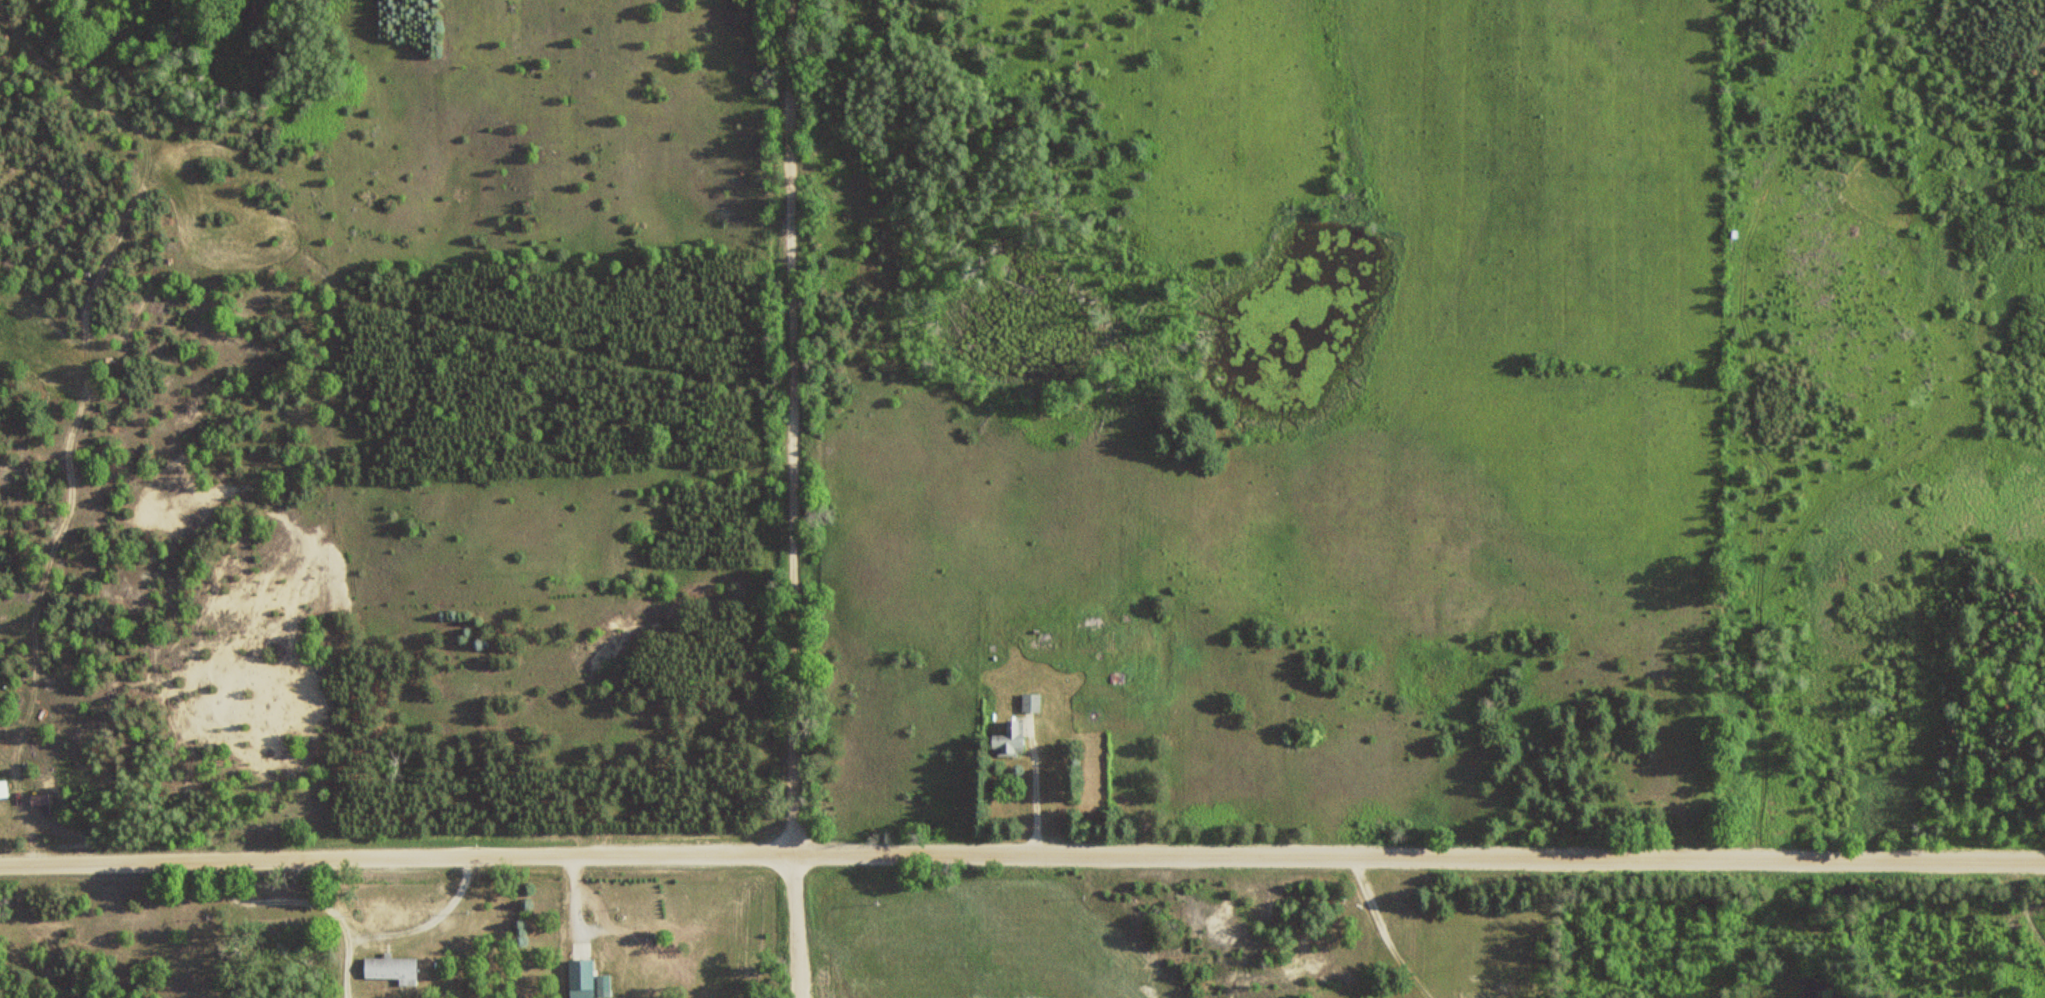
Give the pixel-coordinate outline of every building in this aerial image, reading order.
[(1021,712),(1040,712),(1040,694),(1021,694),(1021,712)] [(991,756),(1023,756),(1023,721),(1005,721),(1005,735),(991,735),(991,756)] [(417,979),(417,957),(363,957),(363,979),(417,979)] [(592,997),(592,959),(568,959),(568,997),(592,997)]
